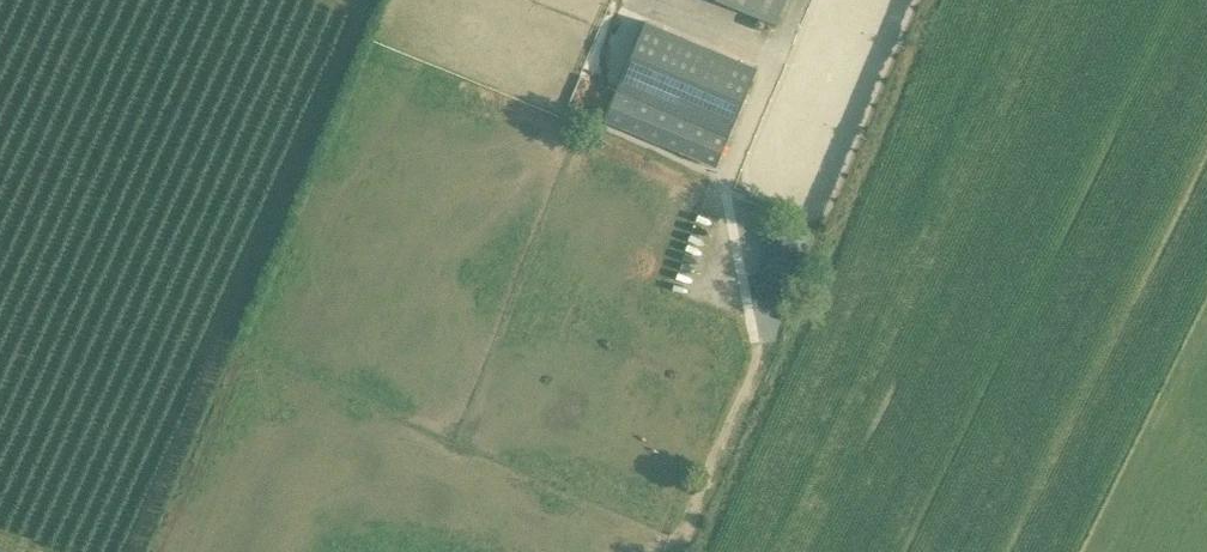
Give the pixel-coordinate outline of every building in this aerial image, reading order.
[(776,25),(787,0),(716,0),(776,25)] [(649,18),(607,116),(623,123),(693,153),(714,162),(756,64),(649,18)]
